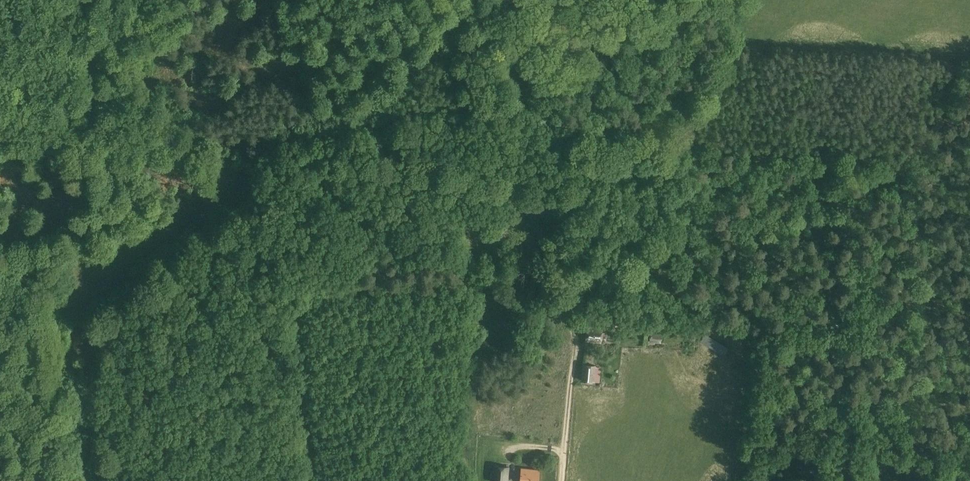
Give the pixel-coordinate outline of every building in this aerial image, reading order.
[(619,318),(610,318),(610,326),(619,327),(619,318)] [(601,343),(603,328),(588,327),(586,341),(601,343)] [(661,344),(662,334),(651,333),(650,343),(661,344)] [(595,356),(597,350),(590,348),(588,354),(595,356)] [(581,381),(599,382),(601,368),(596,368),(597,365),(583,364),(581,381)] [(493,480),(509,480),(510,467),(494,465),(493,480)] [(540,470),(522,468),(521,480),(538,480),(540,470)]
